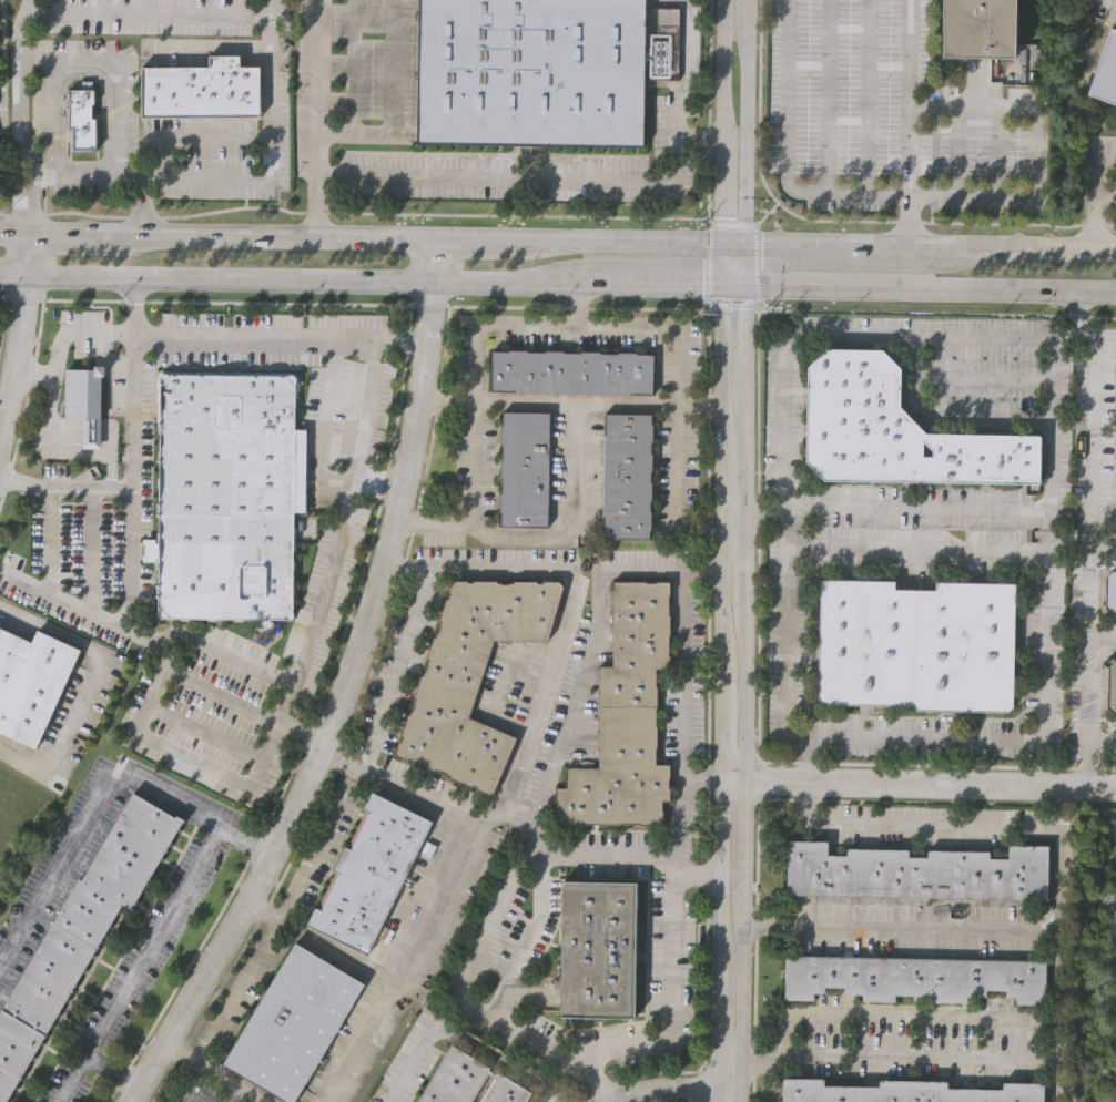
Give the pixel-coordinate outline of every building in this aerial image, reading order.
[(418,143),(420,0),(646,0),(646,7),(646,78),(645,146),(418,143)] [(941,58),(942,0),(1013,0),(1012,59),(941,58)] [(646,7),(680,7),(679,78),(646,78),(646,7)] [(1112,27),(1115,28),(1115,102),(1088,92),(1112,27)] [(136,67),(205,65),(205,54),(235,54),(235,65),(255,65),(255,115),(236,115),(216,115),(196,115),(176,115),(156,116),(138,116),(136,67)] [(68,150),(68,88),(95,88),(95,104),(92,104),(93,118),(97,118),(97,150),(68,150)] [(823,479),(804,459),(806,365),(824,347),(880,348),(899,367),(897,404),(924,431),(1038,433),(1037,481),(823,479)] [(491,350),(508,350),(508,348),(526,349),(526,351),(542,351),(542,349),(562,349),(562,351),(582,353),(582,349),(590,350),(599,350),(599,353),(618,353),(618,350),(637,350),(637,353),(652,353),(652,391),(491,390),(491,350)] [(81,448),(82,418),(63,418),(64,368),(93,368),(93,365),(104,365),(103,376),(100,376),(99,448),(81,448)] [(219,375),(237,374),(291,375),(295,377),(294,429),(305,429),(304,510),(293,510),(292,616),(290,619),(160,616),(158,613),(159,562),(143,561),(143,539),(159,540),(161,377),(164,375),(219,375)] [(500,411),(547,411),(545,524),(499,524),(499,511),(497,511),(497,492),(499,492),(500,478),(498,478),(498,459),(500,459),(500,445),(498,445),(498,425),(500,426),(500,411)] [(601,412),(649,414),(649,442),(647,442),(647,451),(649,451),(648,471),(647,471),(647,481),(648,481),(648,500),(646,500),(646,510),(648,510),(648,529),(646,529),(645,538),(599,538),(601,412)] [(1110,570),(1115,570),(1115,613),(1110,613),(1104,608),(1104,576),(1110,570)] [(935,582),(1015,583),(1013,705),(1007,712),(917,710),(912,705),(823,704),(818,698),(820,580),(895,581),(895,589),(935,590),(935,582)] [(558,582),(562,586),(547,641),(495,641),(469,720),(516,738),(493,794),(487,795),(475,790),(476,788),(449,779),(450,777),(446,776),(446,774),(439,771),(438,773),(435,771),(434,773),(412,765),(413,761),(408,759),(408,762),(395,757),(399,742),(400,742),(402,738),(400,737),(408,715),(410,715),(412,711),(413,711),(415,705),(414,704),(415,701),(413,700),(420,676),(423,677),(425,672),(426,673),(428,666),(426,666),(428,661),(426,660),(434,637),(435,639),(437,634),(438,634),(440,629),(439,627),(440,623),(438,622),(446,600),(448,600),(450,595),(448,594),(452,582),(468,582),(468,584),(473,584),(473,581),(497,582),(497,584),(501,584),(501,586),(508,586),(508,584),(513,584),(514,581),(537,582),(537,584),(542,584),(542,582),(558,582)] [(669,582),(669,595),(667,595),(667,615),(669,615),(669,636),(667,636),(667,656),(669,656),(669,670),(656,670),(655,686),(657,686),(655,727),(657,727),(657,747),(655,747),(655,765),(669,765),(669,802),(660,802),(660,812),(663,812),(663,825),(638,825),(638,824),(619,823),(619,825),(598,825),(598,823),(578,823),(578,825),(555,825),(555,812),(557,812),(557,802),(555,802),(555,788),(565,788),(565,768),(599,768),(599,667),(611,667),(611,582),(646,582),(646,583),(656,583),(656,582),(669,582)] [(32,748),(0,734),(0,629),(29,642),(34,630),(78,650),(32,748)] [(1114,661),(1115,661),(1115,714),(1113,714),(1105,707),(1106,667),(1114,661)] [(373,790),(433,822),(381,921),(389,926),(383,938),(375,933),(366,951),(310,920),(317,906),(318,906),(337,869),(335,867),(345,846),(346,845),(348,846),(368,807),(366,805),(366,804),(373,790)] [(18,1081),(5,1101),(0,1101),(0,1011),(78,878),(81,880),(132,793),(175,817),(176,815),(185,819),(182,824),(181,823),(165,849),(166,849),(165,853),(163,853),(149,878),(150,879),(148,882),(146,881),(131,907),(133,908),(130,911),(121,906),(98,946),(98,947),(97,950),(95,949),(72,990),(73,990),(71,994),(69,993),(45,1033),(47,1034),(44,1038),(43,1037),(20,1077),(22,1078),(20,1082),(18,1081)] [(826,843),(826,856),(845,856),(845,849),(909,849),(909,859),(927,859),(927,851),(990,853),(988,858),(1007,858),(1007,848),(1048,848),(1047,898),(787,896),(788,843),(826,843)] [(561,880),(638,882),(636,1016),(557,1014),(561,880)] [(365,981),(293,1101),(288,1101),(224,1063),(296,940),(365,981)] [(1044,960),(1043,1004),(1013,1003),(1013,997),(1002,997),(1003,990),(984,990),(984,997),(964,997),(964,1003),(932,1003),(933,994),(892,993),(892,1001),(860,1000),(860,992),(841,992),(841,986),(821,984),(821,993),(812,993),(812,997),(782,996),(783,955),(1044,960)] [(531,1089),(524,1101),(417,1101),(453,1042),(491,1065),(489,1069),(500,1075),(503,1071),(531,1089)] [(1042,1084),(1041,1101),(782,1101),(782,1078),(822,1079),(822,1085),(876,1086),(876,1081),(946,1082),(946,1088),(1001,1089),(1001,1083),(1042,1084)]
